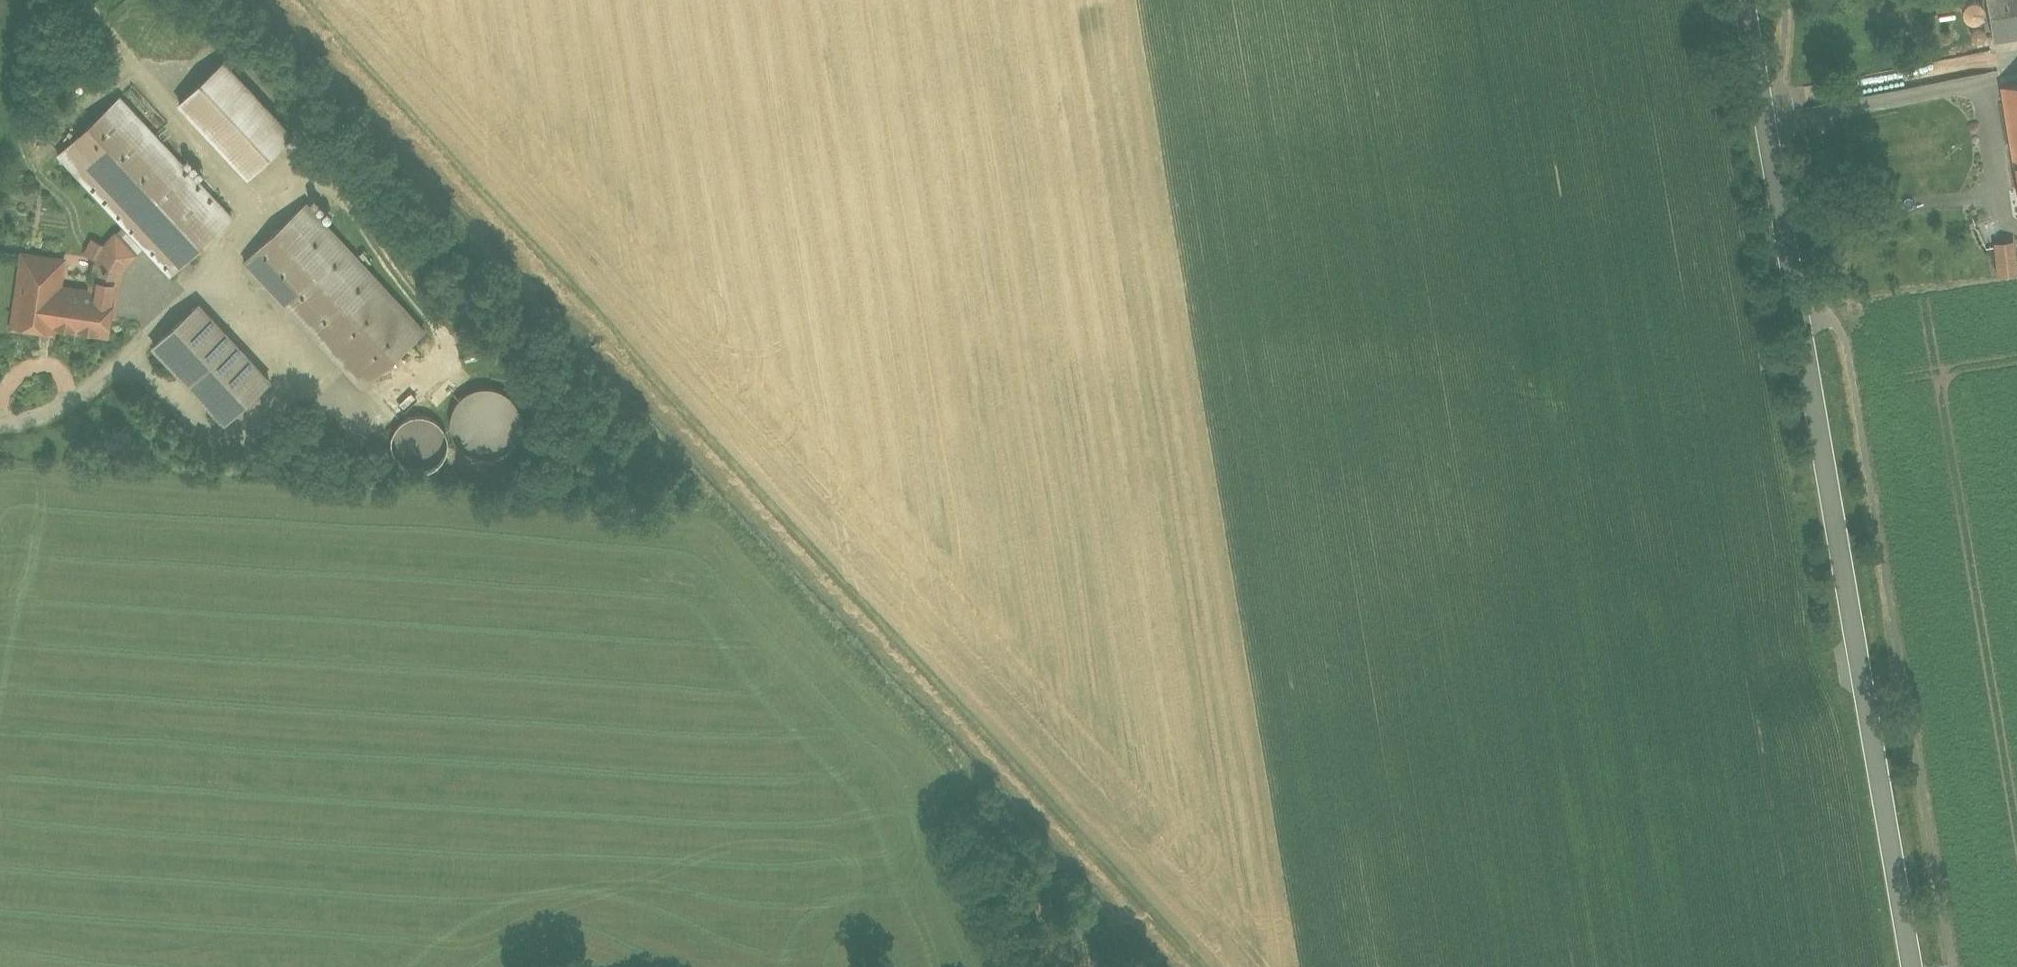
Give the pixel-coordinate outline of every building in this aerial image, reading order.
[(2016,44),(2016,0),(1979,0),(1988,49),(2016,44)] [(286,141),(216,64),(166,109),(235,186),(286,141)] [(1993,92),(2016,232),(2016,88),(1993,92)] [(225,220),(116,98),(49,158),(113,230),(133,252),(157,280),(225,220)] [(420,329),(302,202),(235,264),(352,392),(420,329)] [(113,230),(95,245),(83,271),(80,292),(56,290),(60,261),(11,255),(2,335),(38,340),(39,334),(103,342),(111,274),(115,268),(133,252),(113,230)] [(1996,241),(1998,276),(2016,275),(2016,240),(1996,241)] [(264,381),(191,303),(140,350),(214,428),(264,381)] [(512,414),(503,402),(492,395),(479,393),(467,396),(455,404),(448,415),(446,429),(448,440),(457,453),(468,460),(482,462),(494,459),(506,451),(512,442),(515,426),(512,414)] [(439,440),(432,429),(425,424),(412,421),(404,423),(394,429),(389,436),(386,449),(388,459),(394,467),(401,472),(413,475),(422,473),(432,467),(437,459),(440,448),(439,440)]
